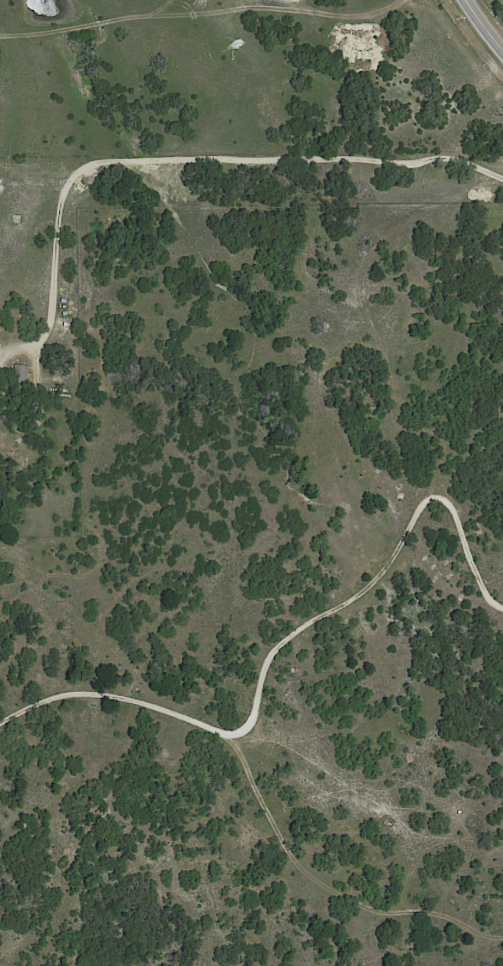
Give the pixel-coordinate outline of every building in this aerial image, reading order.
[(14,364),(27,366),(24,386),(10,384),(14,364)]
